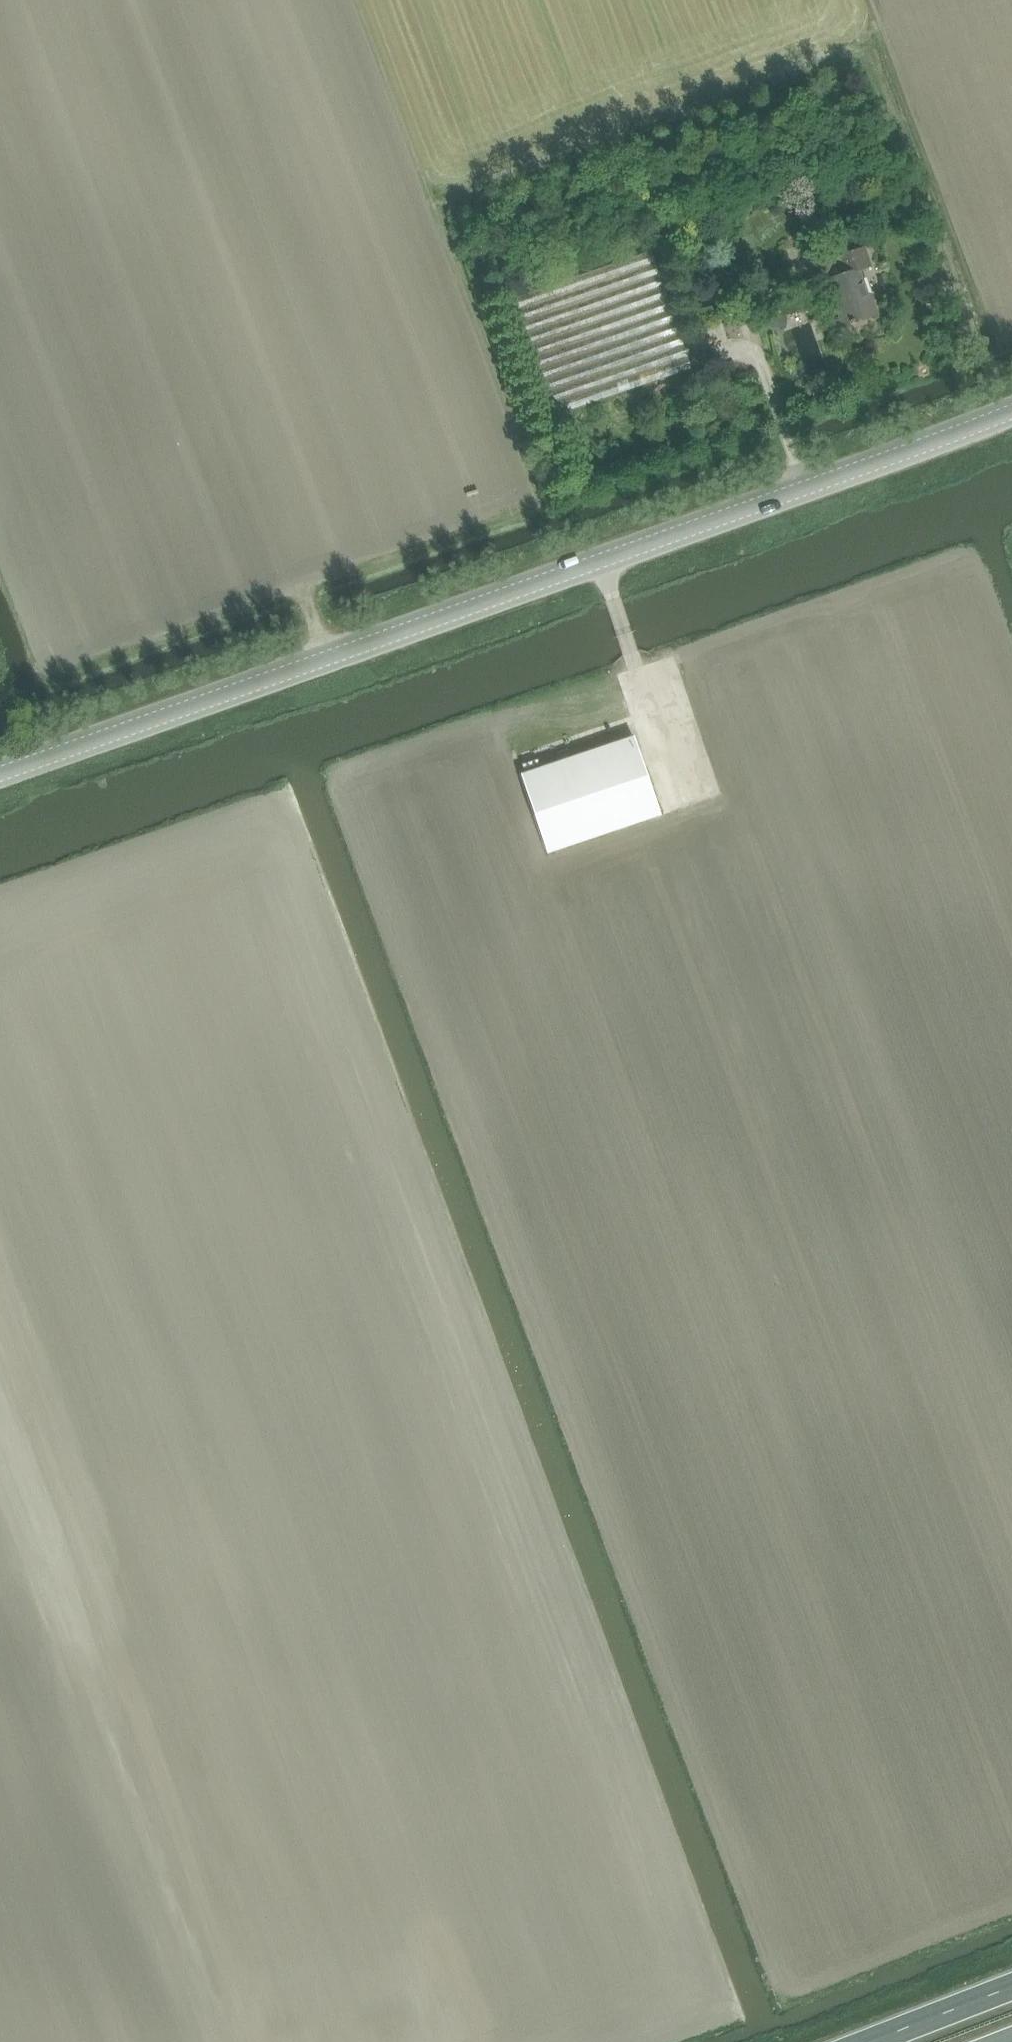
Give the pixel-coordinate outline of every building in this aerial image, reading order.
[(865,246),(818,262),(832,302),(835,301),(844,327),(877,314),(871,296),(868,297),(858,271),(872,266),(865,246)] [(499,303),(540,421),(690,368),(649,251),(499,303)] [(522,774),(524,782),(548,853),(660,816),(634,737),(522,774)]
